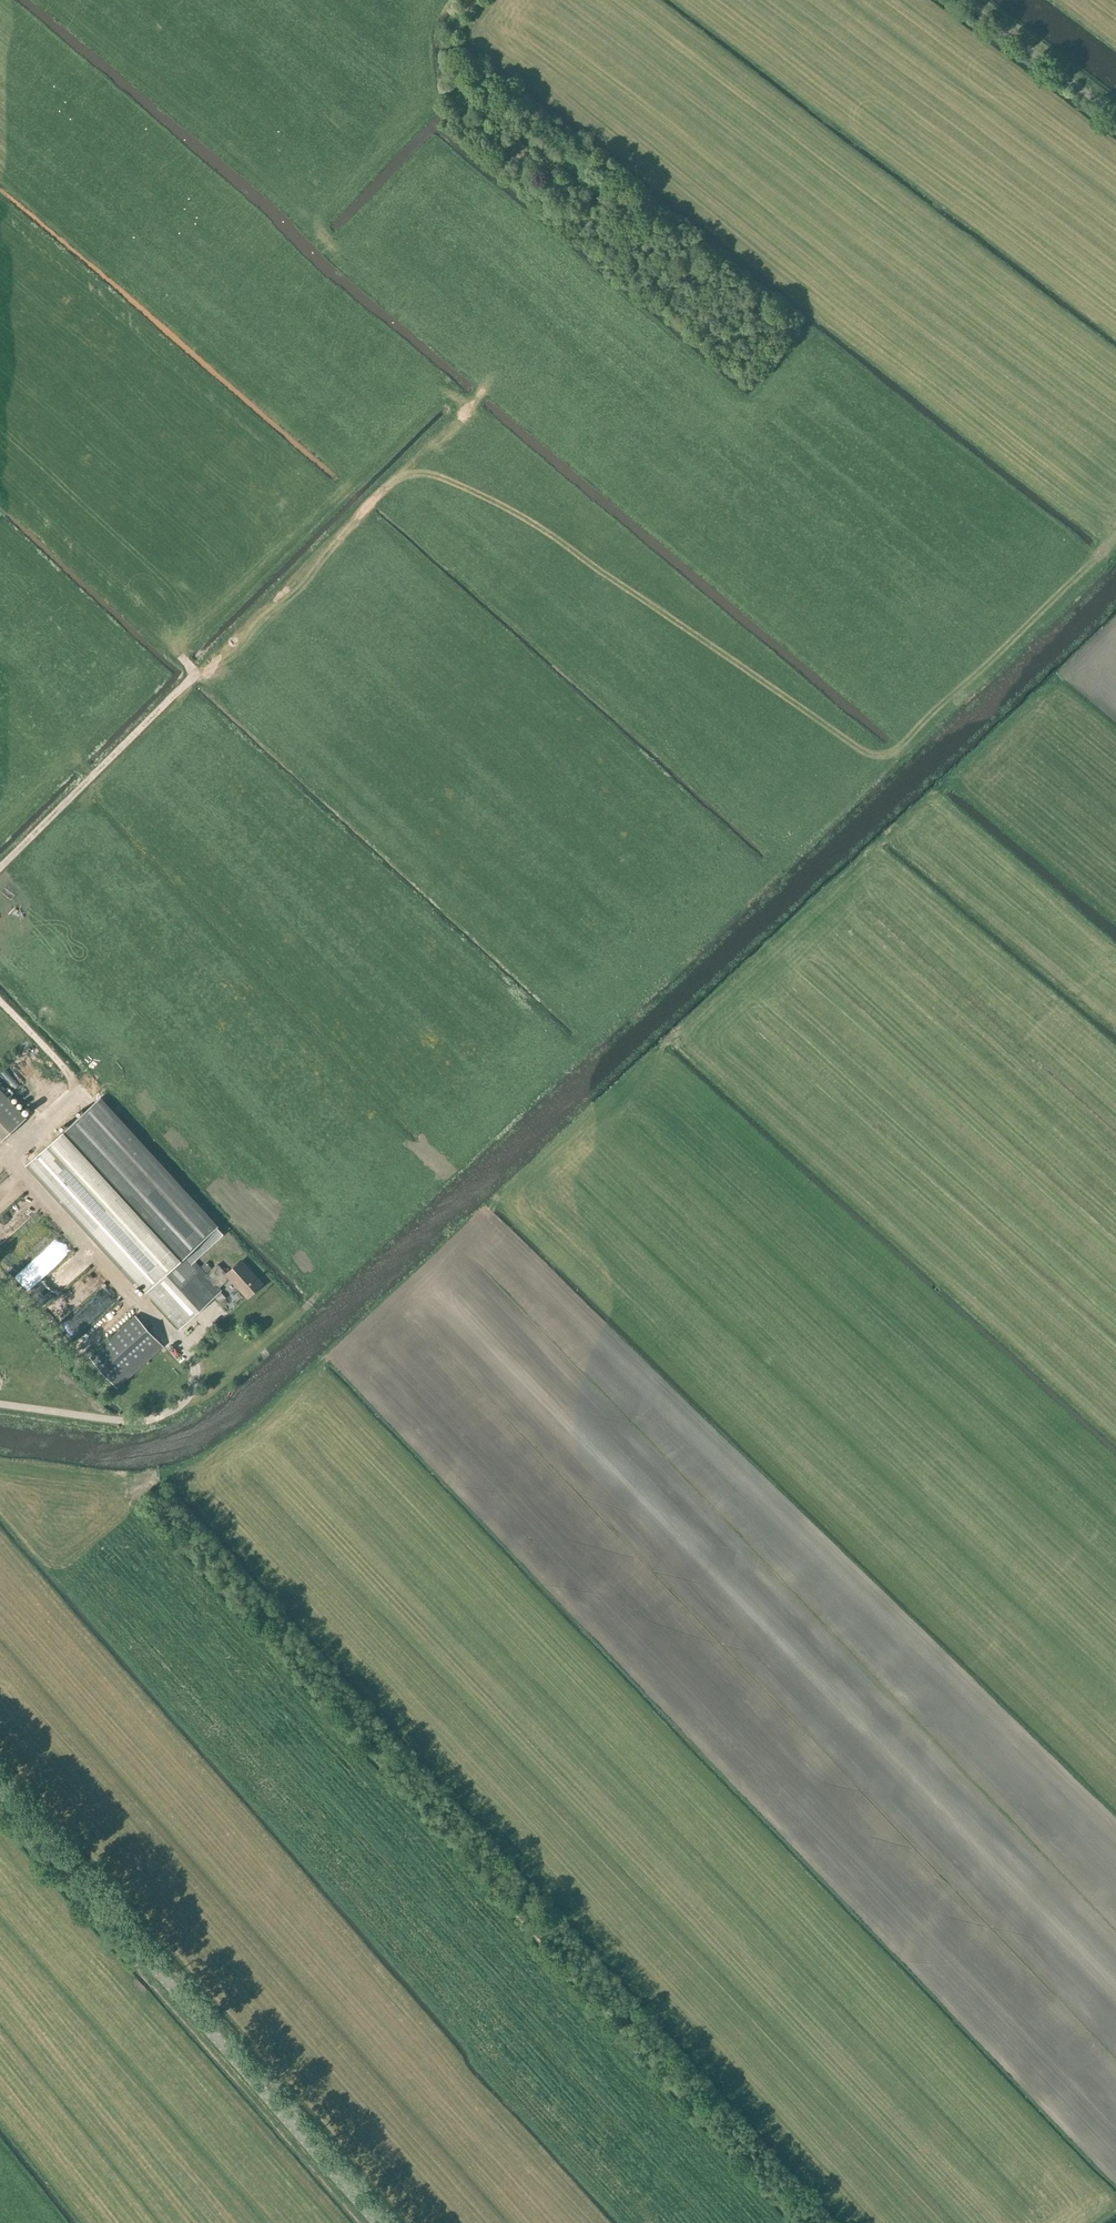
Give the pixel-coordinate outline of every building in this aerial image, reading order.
[(26,1119),(0,1091),(0,1143),(26,1119)] [(80,1220),(180,1329),(221,1290),(219,1288),(230,1278),(236,1285),(237,1284),(249,1296),(262,1284),(241,1261),(227,1274),(218,1264),(207,1275),(187,1254),(217,1228),(99,1098),(28,1162),(80,1220)] [(60,1294),(90,1267),(75,1250),(47,1275),(52,1281),(48,1285),(43,1290),(46,1293),(53,1286),(60,1294)] [(117,1388),(164,1345),(136,1315),(90,1358),(117,1388)]
